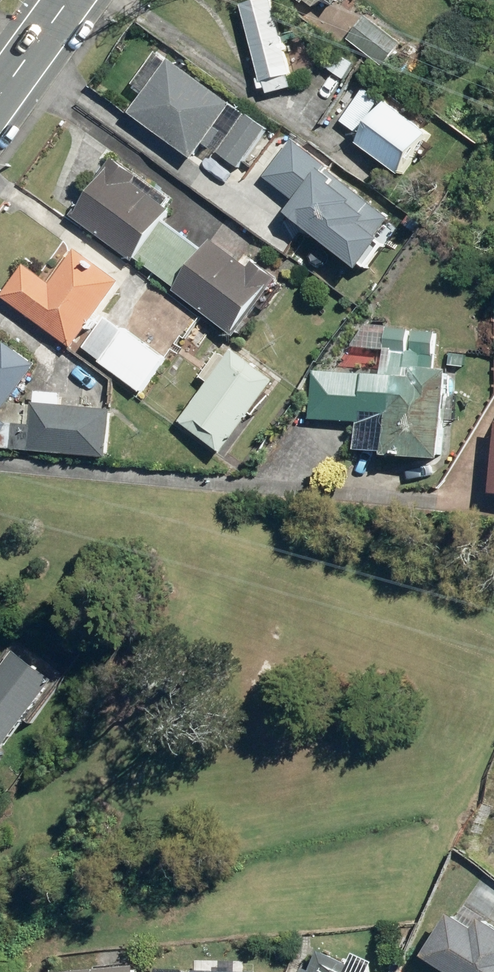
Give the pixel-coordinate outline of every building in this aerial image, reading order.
[(245,1),(268,92),(300,84),(278,0),(250,0),(245,1)] [(321,12),(330,0),(303,0),(321,12)] [(360,24),(350,37),(383,63),(393,49),(360,24)] [(131,90),(141,98),(131,111),(191,157),(223,182),(237,163),(242,167),(272,128),(175,54),(172,57),(161,49),(131,90)] [(359,131),(385,98),(370,87),(344,120),(359,131)] [(392,97),(359,141),(405,175),(438,130),(392,97)] [(365,270),(403,225),(333,168),(335,165),(297,134),(266,171),(300,199),(292,209),(365,270)] [(118,153),(75,213),(241,332),(285,271),(223,227),(211,244),(170,215),(181,199),(118,153)] [(123,281),(78,247),(54,279),(31,261),(6,294),(73,346),(123,281)] [(117,311),(87,348),(145,395),(175,358),(117,311)] [(41,362),(10,338),(0,352),(0,445),(114,454),(118,406),(37,402),(35,424),(33,423),(33,403),(11,402),(41,362)] [(283,383),(238,348),(182,421),(228,456),(283,383)] [(451,418),(459,418),(460,392),(452,392),(454,366),(437,365),(438,351),(387,349),(386,373),(313,370),(311,419),(360,421),(359,450),(450,454),(451,418)] [(0,661),(0,749),(7,754),(58,678),(10,646),(0,661)] [(449,909),(418,959),(440,971),(493,971),(493,927),(475,915),(471,922),(449,909)] [(376,971),(326,950),(317,970),(307,965),(304,971),(375,971),(376,971)] [(23,969),(24,971),(144,971),(144,963),(23,969)]
